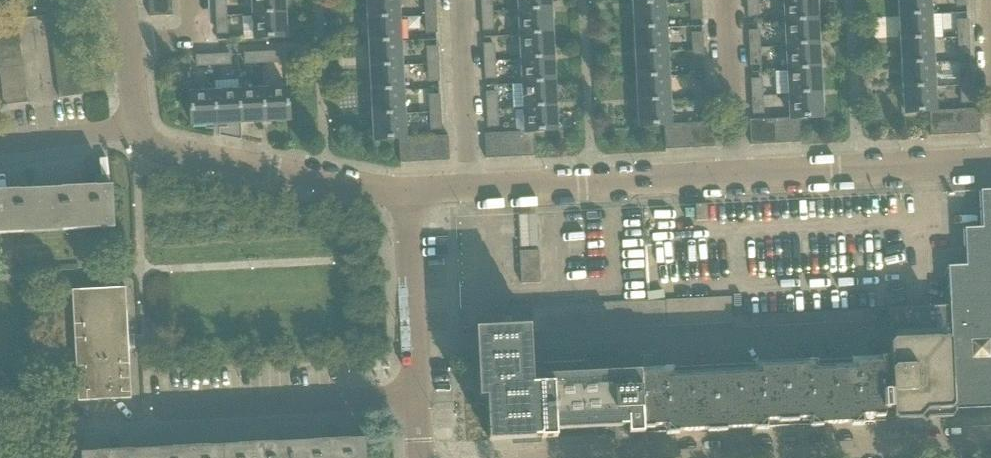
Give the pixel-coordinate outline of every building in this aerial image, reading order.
[(217,16),(218,16),(228,16),(227,0),(216,0),(217,16)] [(254,14),(285,12),(284,0),(253,0),(254,14)] [(370,19),(398,17),(397,0),(370,0),(370,19)] [(426,16),(435,15),(434,0),(425,0),(426,16)] [(482,13),(492,12),(492,0),(482,0),(482,13)] [(520,11),(550,9),(550,0),(519,0),(520,11)] [(748,16),(758,15),(757,0),(747,0),(748,16)] [(786,21),(817,20),(816,0),(785,0),(786,21)] [(902,15),(929,14),(928,0),(902,0),(902,15)] [(700,1),(690,2),(691,20),(701,19),(700,1)] [(172,3),(150,4),(150,16),(173,15),(172,3)] [(665,3),(634,5),(636,5),(637,28),(636,28),(636,29),(666,27),(664,27),(663,4),(665,4),(665,3)] [(520,11),(521,35),(552,33),(550,9),(520,11)] [(73,11),(48,14),(50,26),(74,23),(73,11)] [(285,12),(254,14),(255,39),(286,37),(285,12)] [(492,12),(482,13),(483,29),(493,29),(492,12)] [(902,15),(901,16),(902,16),(904,39),(902,39),(902,40),(932,38),(943,38),(941,14),(930,15),(930,14),(929,14),(902,15)] [(435,15),(426,16),(426,32),(436,31),(435,15)] [(218,16),(217,16),(218,33),(219,33),(229,32),(228,16),(218,16)] [(370,19),(369,19),(369,20),(371,20),(372,43),(399,41),(398,18),(399,18),(399,17),(398,17),(370,19)] [(19,31),(18,19),(0,21),(0,33),(19,31)] [(957,20),(958,37),(968,36),(967,19),(957,20)] [(786,21),(787,45),(818,44),(817,20),(786,21)] [(74,23),(50,26),(52,38),(76,35),(74,23)] [(666,27),(636,29),(636,30),(637,30),(638,52),(637,52),(637,53),(667,51),(666,51),(664,28),(666,28),(666,27)] [(749,30),(750,47),(759,47),(759,30),(749,30)] [(21,43),(19,31),(0,33),(0,46),(21,43)] [(521,35),(522,59),(553,57),(552,33),(521,35)] [(692,34),(693,50),(703,50),(702,34),(692,34)] [(76,35),(52,38),(53,50),(78,47),(76,35)] [(968,36),(958,37),(959,53),(969,53),(968,36)] [(932,38),(902,40),(903,40),(905,63),(933,62),(931,62),(930,39),(932,39),(932,38)] [(399,41),(371,43),(371,44),(372,44),(373,67),(400,65),(399,42),(400,42),(400,41),(399,41)] [(22,55),(21,43),(0,46),(0,58),(22,55)] [(484,44),(485,61),(495,60),(494,44),(484,44)] [(787,45),(789,70),(819,68),(818,44),(787,45)] [(427,47),(428,64),(438,63),(437,46),(427,47)] [(78,47),(53,50),(55,62),(79,59),(78,47)] [(759,47),(750,47),(750,64),(760,64),(759,47)] [(703,50),(693,50),(694,68),(704,67),(703,50)] [(667,51),(637,53),(637,54),(638,54),(639,76),(638,77),(669,76),(668,75),(667,75),(666,52),(667,52),(667,51)] [(279,52),(261,53),(262,62),(279,61),(279,52)] [(262,62),(261,53),(245,53),(245,63),(262,62)] [(230,54),(213,55),(214,65),(231,64),(230,54)] [(0,70),(24,66),(22,55),(0,58),(0,69),(0,70)] [(214,65),(213,55),(197,56),(197,66),(214,65)] [(522,59),(523,83),(554,81),(553,57),(522,59)] [(79,59),(55,62),(57,74),(81,71),(79,59)] [(495,60),(485,61),(486,78),(496,77),(495,60)] [(905,63),(903,63),(903,64),(905,64),(906,88),(905,88),(933,86),(932,63),(933,63),(933,62),(905,63)] [(438,63),(428,64),(429,81),(439,80),(438,63)] [(400,65),(372,67),(372,68),(373,68),(374,91),(402,89),(400,66),(402,66),(402,65),(400,65)] [(0,70),(2,82),(26,78),(24,66),(0,70)] [(789,70),(790,94),(820,92),(819,68),(789,70)] [(960,68),(961,85),(971,84),(970,68),(960,68)] [(57,74),(58,86),(83,83),(81,71),(57,74)] [(669,76),(638,77),(638,78),(639,78),(640,100),(639,101),(670,100),(670,99),(668,99),(667,76),(669,76)] [(2,82),(3,93),(27,90),(26,78),(2,82)] [(751,79),(752,95),(762,95),(761,78),(751,79)] [(523,83),(524,107),(555,106),(554,81),(523,83)] [(695,83),(696,98),(705,98),(705,82),(695,83)] [(83,83),(58,86),(60,98),(84,95),(83,83)] [(971,84),(961,85),(962,104),(972,103),(971,84)] [(933,86),(905,88),(906,88),(907,111),(906,111),(906,112),(929,111),(934,111),(934,110),(933,87),(934,87),(934,86),(933,86)] [(288,88),(263,90),(265,120),(289,119),(288,88)] [(402,89),(373,91),(373,92),(374,92),(376,115),(403,114),(402,91),(403,91),(403,89),(402,89)] [(27,90),(3,93),(5,105),(29,102),(27,90)] [(263,90),(239,91),(241,121),(265,120),(263,90)] [(239,91),(215,92),(216,122),(241,121),(239,91)] [(216,122),(215,92),(190,93),(192,124),(216,122)] [(486,93),(487,109),(497,109),(496,92),(486,93)] [(790,94),(791,117),(791,118),(799,118),(822,117),(820,92),(790,94)] [(430,95),(431,112),(440,112),(439,95),(430,95)] [(762,95),(752,95),(753,112),(753,114),(763,114),(763,112),(762,95)] [(705,98),(696,98),(696,115),(697,117),(707,117),(706,115),(705,98)] [(670,100),(639,101),(639,102),(641,102),(642,125),(641,125),(641,126),(664,125),(665,125),(669,124),(668,100),(670,100)] [(524,107),(526,131),(526,132),(534,131),(557,130),(555,106),(524,107)] [(497,109),(487,109),(488,126),(488,128),(498,127),(498,125),(497,109)] [(966,109),(954,110),(955,135),(967,134),(966,109)] [(979,109),(966,109),(967,134),(980,134),(979,109)] [(954,110),(942,111),(943,136),(955,135),(954,110)] [(934,111),(929,111),(931,135),(931,136),(943,136),(942,111),(934,111)] [(440,112),(431,112),(432,129),(432,131),(441,130),(441,128),(440,112)] [(403,114),(375,115),(375,116),(376,116),(377,139),(376,139),(376,140),(399,139),(404,138),(403,115),(404,115),(404,113),(403,114)] [(791,118),(787,119),(788,143),(800,143),(800,142),(799,118),(791,118)] [(775,119),(762,120),(763,145),(776,144),(775,119)] [(787,119),(775,119),(776,144),(788,143),(787,119)] [(754,120),(750,121),(751,145),(763,145),(762,120),(754,120)] [(707,123),(703,123),(704,148),(715,147),(714,122),(707,123)] [(690,123),(678,124),(679,149),(691,148),(690,123)] [(703,123),(690,123),(691,148),(704,148),(703,123)] [(665,125),(664,125),(665,150),(679,149),(678,124),(669,124),(665,125)] [(526,132),(522,132),(523,157),(535,156),(534,131),(526,132)] [(522,132),(509,133),(511,158),(523,157),(522,132)] [(489,134),(484,134),(485,159),(498,158),(497,133),(489,134)] [(509,133),(497,133),(498,158),(511,158),(509,133)] [(436,136),(424,137),(425,162),(438,161),(436,136)] [(448,136),(436,136),(438,161),(449,161),(448,136)] [(424,137),(412,138),(413,163),(425,162),(424,137)] [(404,138),(399,139),(401,163),(413,163),(412,138),(404,138)] [(75,187),(42,189),(44,231),(115,228),(113,185),(84,187),(84,191),(75,191),(75,187)] [(44,231),(42,189),(9,190),(9,194),(0,195),(0,233),(44,231)] [(954,414),(956,414),(956,409),(990,408),(990,189),(982,190),(984,228),(966,229),(968,266),(951,267),(953,305),(950,305),(954,414)] [(708,203),(695,204),(696,221),(708,221),(708,203)] [(521,246),(539,247),(539,214),(521,214),(521,246)] [(540,270),(521,271),(521,285),(541,284),(540,270)] [(72,289),(79,400),(132,397),(126,286),(72,289)] [(877,311),(888,311),(888,309),(733,317),(732,296),(647,301),(532,307),(533,328),(533,334),(732,323),(732,329),(878,321),(877,311)] [(950,305),(888,309),(888,311),(890,311),(892,364),(890,364),(892,409),(894,409),(894,417),(898,421),(920,420),(920,419),(925,423),(930,418),(930,419),(952,418),(956,414),(954,414),(950,305)] [(643,434),(640,373),(628,373),(628,364),(619,364),(618,352),(532,356),(531,328),(477,330),(478,352),(480,398),(488,398),(490,441),(542,438),(542,439),(557,438),(557,430),(615,427),(620,427),(620,435),(643,434)] [(641,373),(640,373),(643,434),(858,423),(874,422),(873,400),(883,400),(884,409),(892,409),(890,364),(858,366),(857,366),(857,372),(811,374),(811,368),(761,370),(762,377),(669,381),(669,375),(641,376),(641,373)] [(295,442),(296,457),(366,457),(365,438),(295,442)] [(222,445),(223,457),(296,457),(295,442),(222,445)] [(152,449),(152,457),(223,457),(222,445),(152,449)] [(152,449),(82,452),(82,457),(152,457),(152,449)]
